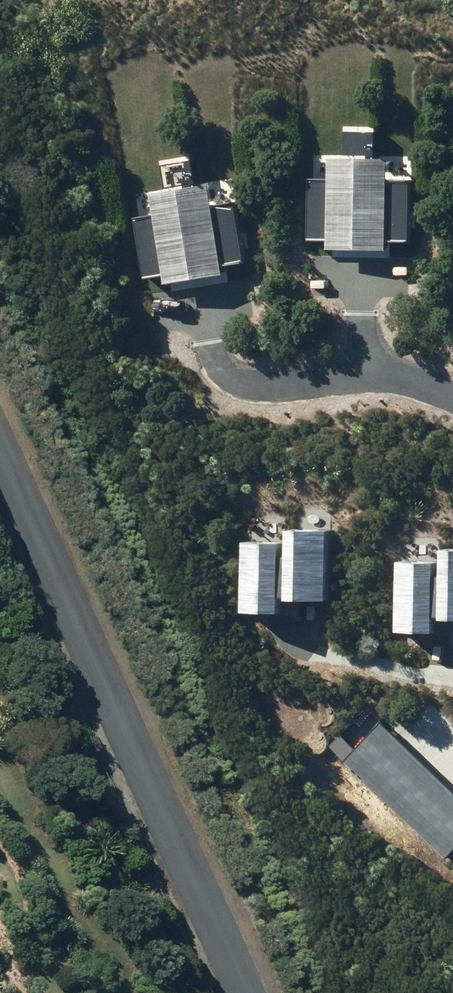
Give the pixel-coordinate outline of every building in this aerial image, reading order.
[(346,132),(346,158),(335,158),(335,180),(312,180),(311,242),(332,242),(331,260),(392,260),(392,243),(413,243),(414,178),(394,178),(394,159),(377,158),(377,132),(346,132)] [(161,161),(164,188),(158,189),(161,214),(139,217),(147,280),(168,278),(169,289),(231,281),(229,265),(249,263),(242,202),(220,205),(217,182),(199,184),(196,156),(161,161)] [(299,532),(300,602),(336,602),(335,531),(299,532)] [(254,544),(255,615),(290,614),(289,543),(254,544)] [(406,562),(406,633),(442,633),(441,562),(406,562)] [(448,860),(452,855),(452,792),(374,712),(337,749),(448,860)]
